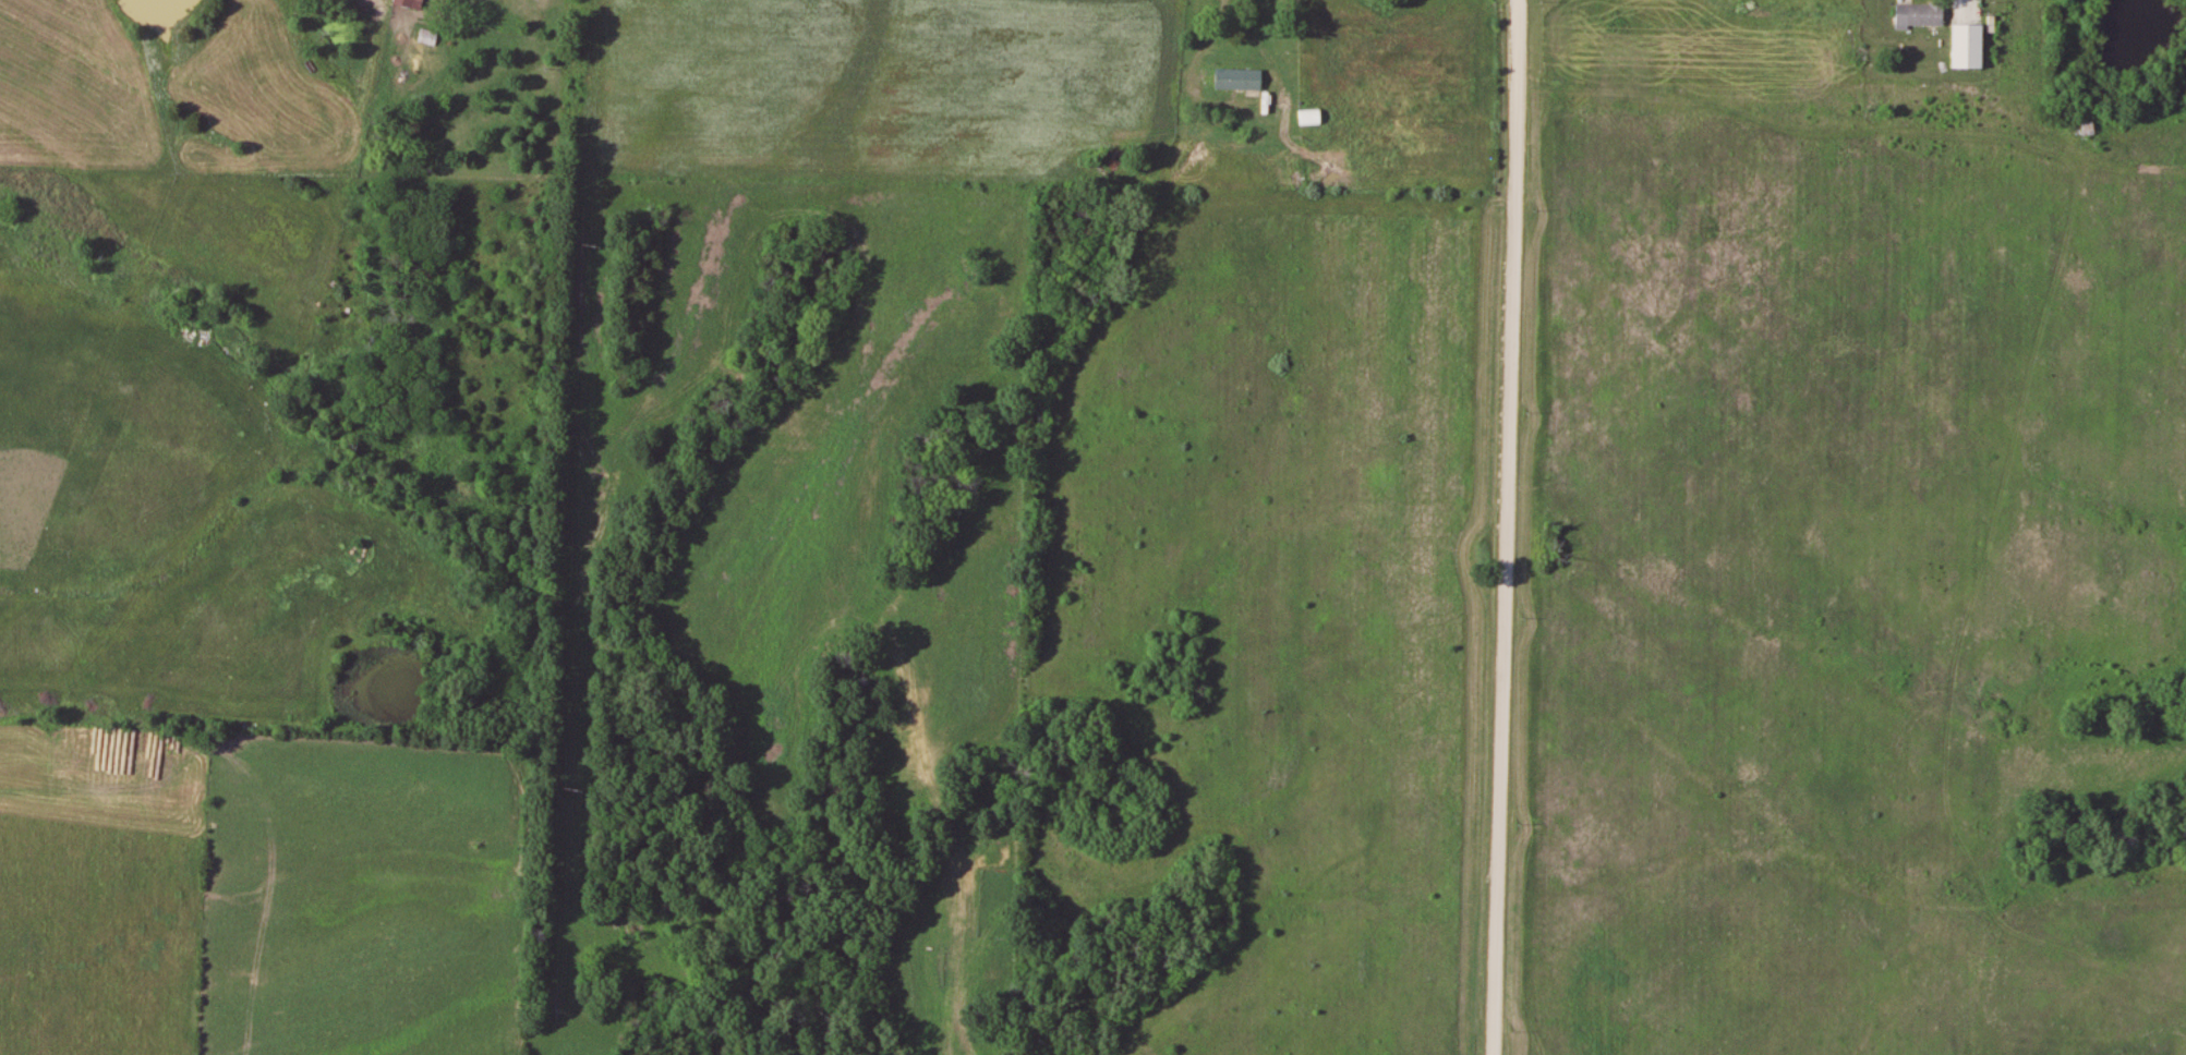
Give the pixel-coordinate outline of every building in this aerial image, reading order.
[(394,4),(423,10),(425,0),(395,0),(394,4)] [(1897,28),(1947,28),(1947,4),(1897,4),(1897,28)] [(1263,70),(1215,70),(1215,90),(1263,90),(1263,70)] [(1323,126),(1323,110),(1299,110),(1299,126),(1323,126)]
